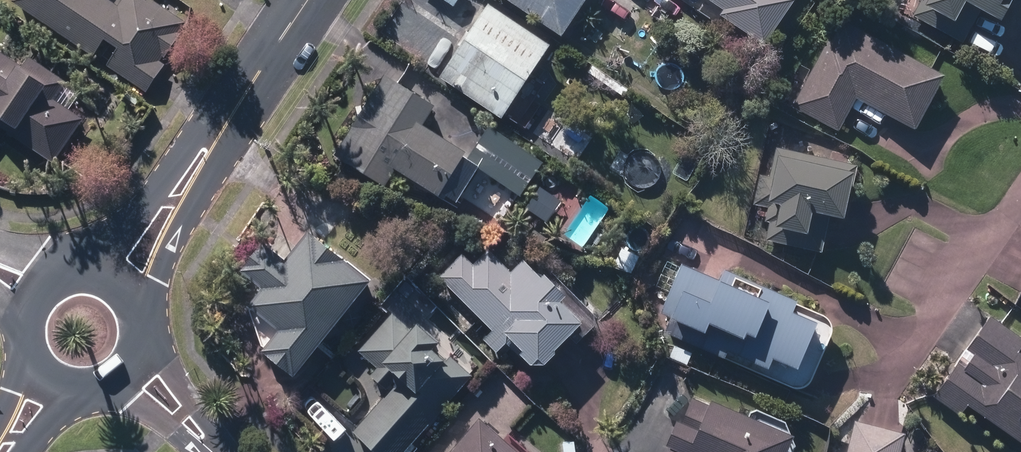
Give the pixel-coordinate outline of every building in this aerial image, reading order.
[(92,60),(102,45),(115,54),(106,68),(146,95),(163,68),(158,64),(161,59),(163,61),(179,37),(176,35),(183,25),(146,0),(122,0),(116,8),(104,0),(13,0),(11,4),(92,60)] [(558,35),(581,0),(505,0),(558,35)] [(718,13),(761,43),(790,0),(709,0),(721,9),(718,13)] [(979,11),(994,19),(1004,0),(914,0),(914,1),(919,3),(911,17),(961,43),(979,11)] [(435,76),(498,118),(547,45),(485,3),(435,76)] [(827,39),(792,105),(837,129),(854,97),(912,128),(941,74),(841,20),(829,41),(827,39)] [(51,165),(80,122),(52,103),(64,86),(27,61),(20,71),(0,57),(0,130),(51,165)] [(437,192),(452,201),(474,166),(459,157),(462,152),(419,125),(430,106),(380,75),(331,155),(375,182),(378,178),(385,181),(392,169),(435,196),(437,192)] [(759,175),(752,203),(767,206),(763,219),(769,220),(765,237),(819,250),(827,214),(842,217),(854,164),(773,146),(767,175),(760,174),(759,175)] [(259,349),(289,373),(365,279),(304,231),(280,260),(259,242),(237,269),(258,287),(244,305),(247,308),(245,311),(257,345),(260,347),(259,349)] [(626,270),(633,252),(614,244),(608,262),(626,270)] [(535,276),(519,260),(507,271),(485,248),(469,264),(459,254),(437,275),(489,330),(480,339),(493,352),(502,343),(524,366),(536,366),(553,351),(552,345),(576,323),(554,300),(558,295),(537,273),(535,276)] [(668,316),(662,330),(789,386),(793,387),(798,386),(802,384),(806,382),(828,331),(828,326),(827,322),(825,318),(821,315),(792,302),(794,299),(721,268),(716,279),(679,263),(657,312),(668,316)] [(353,432),(375,451),(402,451),(471,374),(450,356),(452,354),(416,322),(409,330),(391,314),(358,352),(376,368),(369,376),(385,390),(392,382),(395,384),(388,393),(353,432)] [(1017,442),(1020,437),(1020,358),(1013,352),(1020,341),(985,317),(959,355),(966,360),(962,365),(955,360),(929,398),(955,415),(962,404),(1017,442)] [(667,356),(686,364),(691,352),(672,345),(667,356)] [(788,433),(708,400),(706,404),(688,397),(677,422),(672,420),(662,446),(667,448),(665,451),(780,451),(788,433)] [(478,418),(448,451),(517,451),(478,418)] [(902,434),(853,422),(845,451),(898,451),(902,434)]
